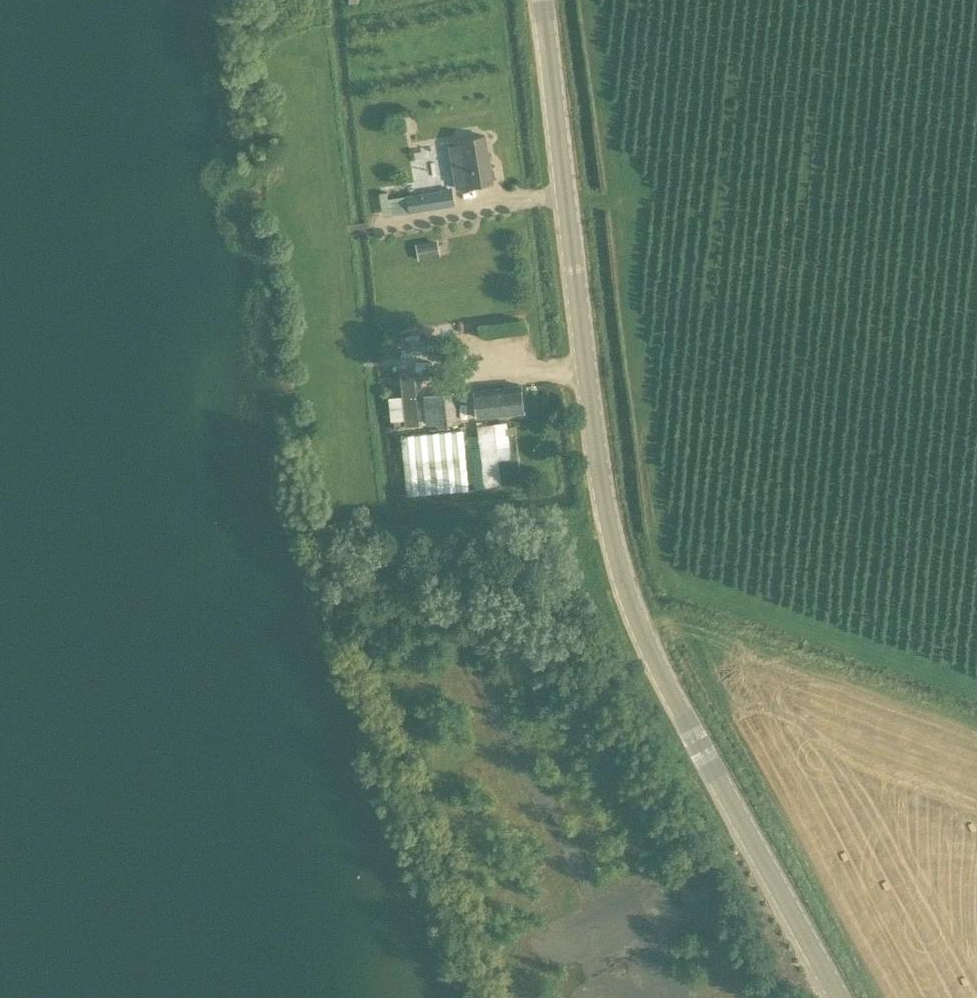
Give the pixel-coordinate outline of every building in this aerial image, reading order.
[(490,165),(485,135),(448,141),(456,188),(493,182),(493,178),(495,176),(494,168),(490,165)] [(407,196),(409,212),(454,205),(452,189),(407,196)] [(435,238),(414,242),(417,258),(438,255),(435,238)] [(421,393),(426,393),(425,371),(398,372),(399,394),(387,395),(389,423),(423,421),(421,393)] [(477,418),(524,412),(521,385),(474,390),(477,418)] [(452,426),(455,426),(455,424),(457,424),(453,393),(425,396),(428,424),(439,423),(439,426),(452,425),(452,426)] [(407,496),(469,490),(463,430),(401,436),(407,496)]
